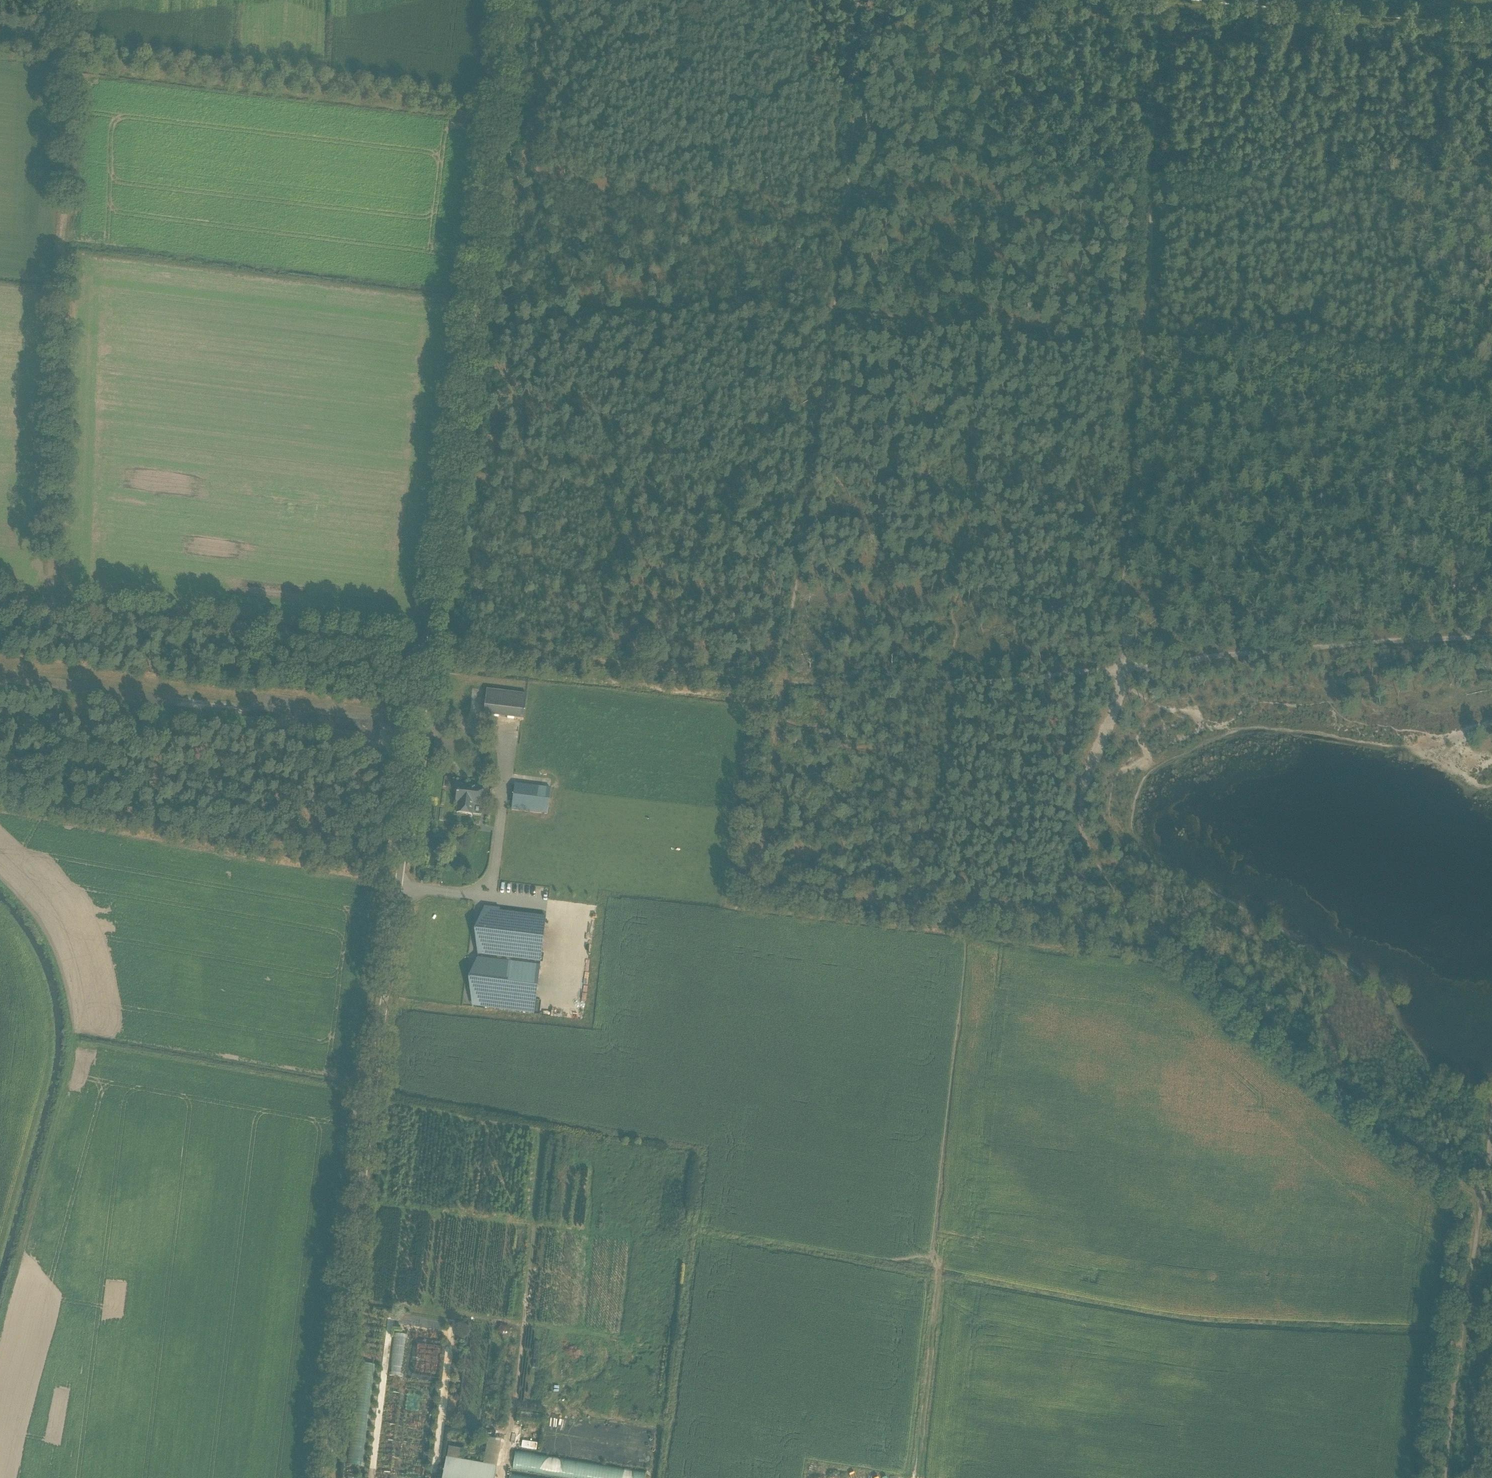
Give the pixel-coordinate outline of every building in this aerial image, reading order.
[(520,720),(523,721),(527,696),(524,695),(486,690),(483,716),(520,720)] [(515,785),(512,810),(530,813),(533,787),(515,785)] [(457,814),(473,816),(474,806),(480,806),(482,790),(458,787),(456,802),(458,802),(457,814)] [(485,921),(477,994),(486,995),(485,1005),(534,1011),(539,963),(545,918),(497,912),(497,909),(483,907),(481,921),(485,921)] [(413,1377),(440,1379),(442,1346),(415,1345),(413,1377)] [(359,1363),(349,1465),(364,1467),(373,1365),(359,1363)] [(519,1421),(541,1423),(542,1415),(520,1412),(519,1421)] [(514,1455),(512,1471),(562,1477),(645,1477),(646,1472),(514,1455)] [(496,1467),(446,1458),(442,1477),(494,1477),(496,1467)]
